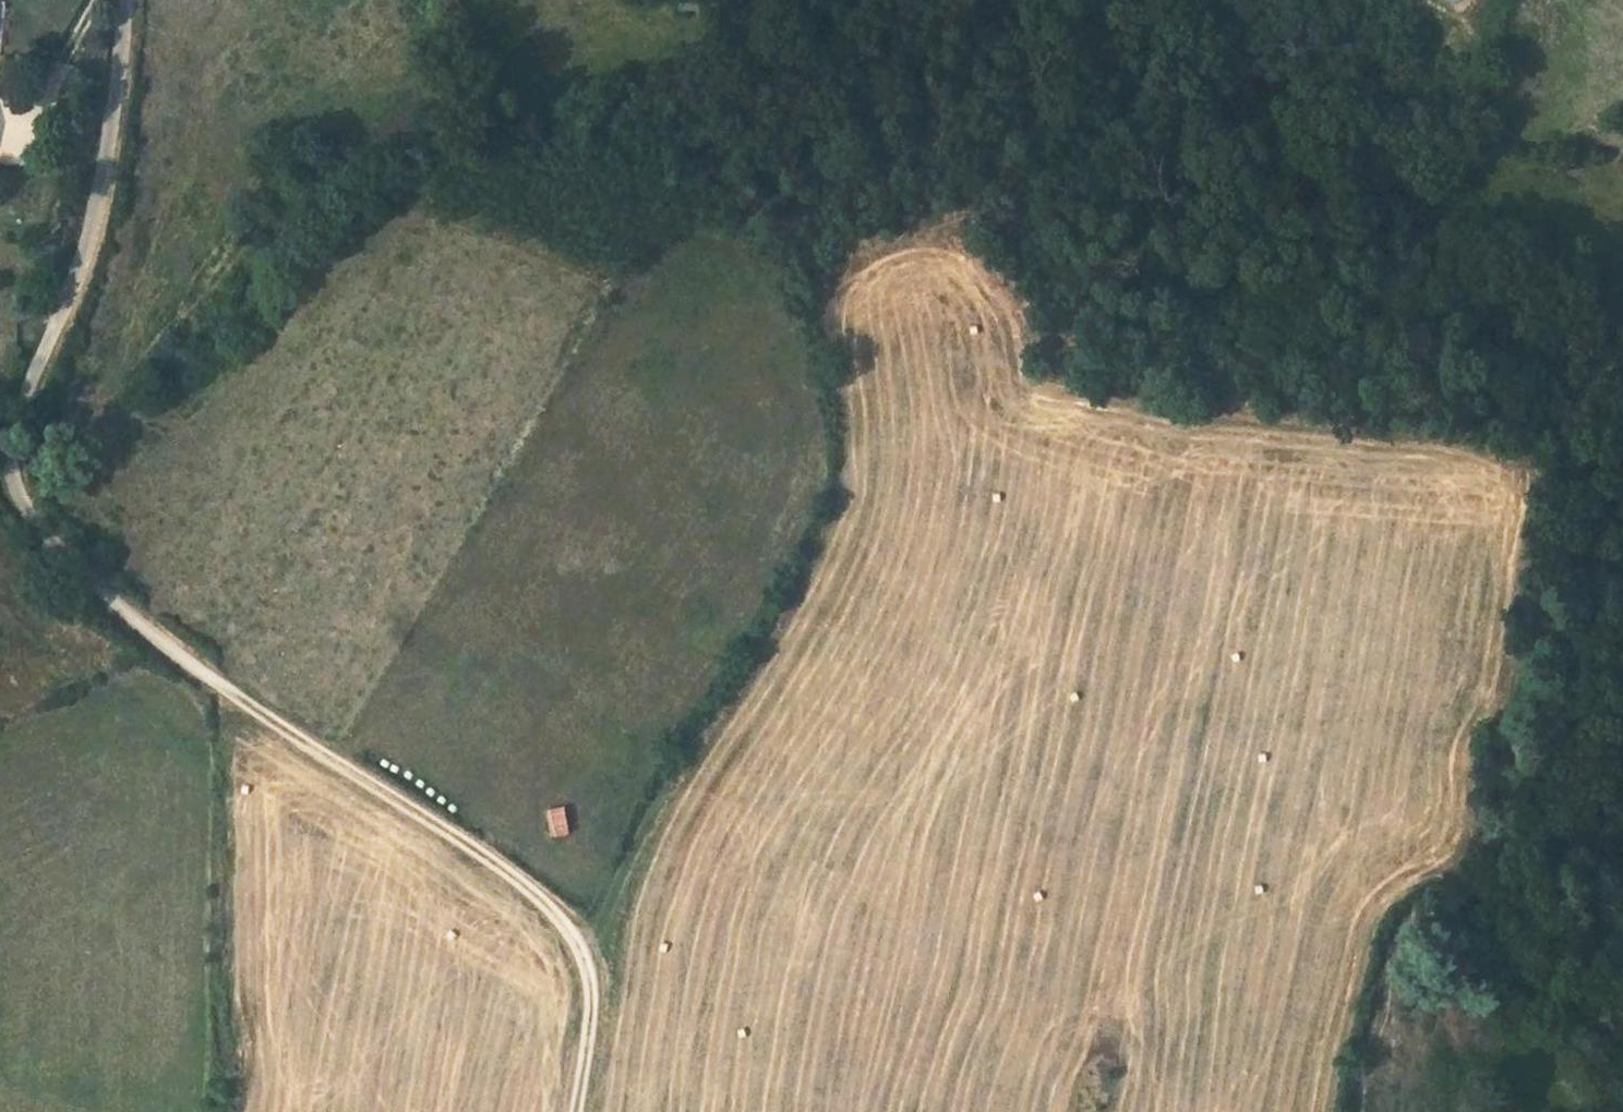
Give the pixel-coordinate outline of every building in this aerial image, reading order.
[(568,831),(581,830),(579,806),(566,807),(568,831)] [(547,811),(553,839),(568,836),(562,807),(547,811)]
